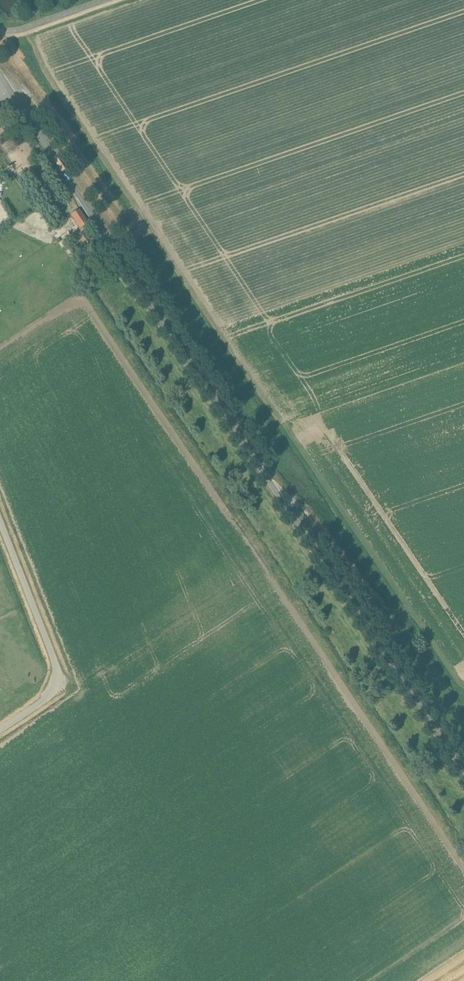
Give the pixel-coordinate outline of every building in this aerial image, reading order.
[(80,229),(88,224),(88,223),(79,210),(71,216),(80,229)] [(81,232),(93,249),(100,244),(89,227),(81,232)]
